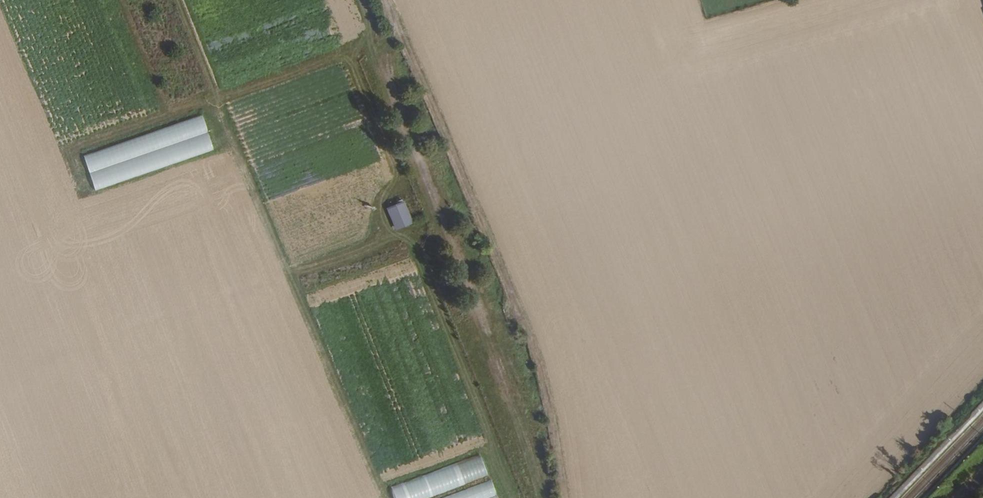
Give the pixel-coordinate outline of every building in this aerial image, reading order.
[(95,189),(214,151),(203,116),(84,154),(95,189)] [(384,221),(398,216),(395,208),(392,210),(392,212),(382,216),(384,221)] [(404,232),(398,216),(384,221),(391,237),(404,232)] [(488,478),(483,461),(393,485),(396,497),(417,497),(488,478)] [(493,481),(441,497),(498,497),(493,481)]
